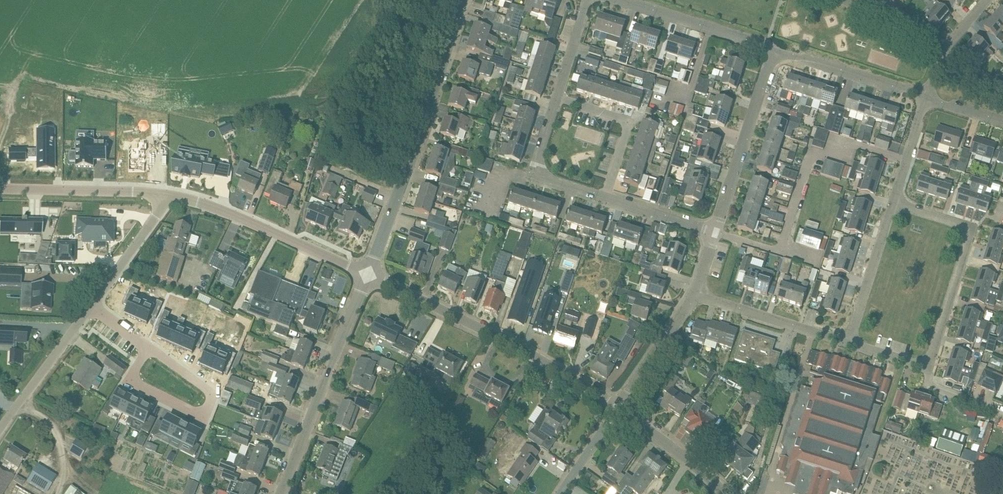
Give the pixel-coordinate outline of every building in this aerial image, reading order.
[(514,0),(501,0),(506,2),(504,9),(510,11),(512,4),(514,0)] [(544,0),(529,0),(526,8),(518,6),(515,15),(511,28),(519,30),(522,18),(524,18),(526,12),(532,13),(533,10),(540,12),(544,0)] [(540,12),(547,14),(546,18),(545,20),(546,21),(546,22),(547,24),(548,26),(549,27),(551,28),(547,39),(554,42),(559,28),(553,26),(556,18),(553,17),(558,1),(555,0),(544,0),(540,12)] [(964,0),(943,0),(952,8),(957,3),(959,5),(964,0)] [(938,4),(923,20),(936,31),(950,15),(938,4)] [(1002,8),(993,18),(1002,26),(1002,9),(1002,8)] [(496,14),(485,10),(482,18),(494,22),(496,14)] [(511,28),(515,15),(508,13),(506,17),(496,14),(494,22),(497,23),(511,28)] [(608,35),(613,19),(601,15),(596,31),(608,35)] [(1002,30),(1002,26),(993,18),(985,27),(1001,42),(1002,41),(1002,35),(1001,33),(1002,30)] [(628,33),(623,32),(625,23),(613,19),(608,35),(606,40),(618,44),(617,48),(623,50),(628,33)] [(508,35),(511,28),(497,23),(495,31),(508,35)] [(491,29),(481,26),(476,24),(472,36),(497,44),(498,39),(489,36),(491,29)] [(643,46),(649,31),(636,27),(633,35),(628,33),(623,50),(619,62),(627,65),(629,59),(634,43),(638,44),(636,50),(642,52),(643,46)] [(655,50),(657,44),(660,34),(649,31),(643,46),(655,50)] [(497,45),(497,44),(472,36),(468,49),(493,56),(495,51),(485,47),(487,42),(497,45)] [(994,53),(984,44),(976,37),(965,50),(978,61),(984,54),(989,59),(994,53)] [(678,57),(683,42),(671,38),(666,53),(678,57)] [(678,57),(691,61),(692,55),(694,56),(698,44),(689,41),(688,43),(683,42),(678,57)] [(517,50),(523,52),(526,44),(520,42),(517,50)] [(556,49),(547,46),(541,44),(537,57),(552,62),(556,49)] [(589,53),(601,56),(603,50),(591,46),(589,53)] [(521,60),(523,52),(517,50),(515,58),(521,60)] [(994,56),(1002,64),(1002,54),(999,50),(994,56)] [(497,56),(494,64),(508,68),(510,61),(497,56)] [(598,67),(601,60),(588,56),(586,64),(598,67)] [(549,73),(552,62),(537,57),(533,69),(549,73)] [(725,72),(741,77),(744,65),(722,58),(721,63),(727,65),(725,72)] [(494,64),(490,63),(479,59),(476,66),(464,62),(459,77),(474,82),(477,72),(491,77),(494,64)] [(654,73),(658,61),(651,59),(647,71),(654,73)] [(611,70),(614,63),(605,61),(603,67),(611,70)] [(654,73),(660,75),(664,64),(658,61),(654,73)] [(619,72),(621,65),(614,63),(611,70),(619,72)] [(518,69),(512,67),(509,74),(516,76),(516,75),(518,69)] [(545,85),(549,73),(533,69),(530,81),(545,85)] [(636,78),(638,71),(630,69),(627,75),(636,78)] [(688,85),(692,72),(686,70),(682,83),(688,85)] [(651,91),(656,77),(638,71),(636,78),(646,81),(643,89),(651,91)] [(590,95),(596,76),(583,72),(582,76),(577,91),(590,95)] [(737,89),(741,77),(725,72),(723,78),(717,77),(716,80),(712,79),(711,80),(700,76),(697,84),(709,88),(713,89),(715,82),(721,84),(737,89)] [(516,76),(509,74),(507,82),(513,84),(516,76)] [(796,94),(801,79),(788,75),(783,90),(782,90),(780,98),(787,100),(789,92),(796,94)] [(596,76),(590,95),(602,99),(606,84),(595,80),(596,76)] [(654,92),(653,92),(665,95),(669,83),(658,79),(656,86),(655,86),(654,92)] [(803,115),(813,83),(801,79),(796,94),(802,96),(799,104),(801,105),(796,118),(791,116),(789,121),(795,123),(795,124),(800,125),(803,115)] [(541,98),(545,85),(530,81),(526,93),(541,98)] [(632,87),(620,83),(619,88),(614,102),(626,106),(632,87)] [(821,102),(826,87),(813,83),(803,115),(808,116),(811,108),(819,110),(821,102)] [(619,88),(606,84),(602,99),(614,102),(619,88)] [(706,95),(709,88),(697,84),(695,92),(706,95)] [(833,106),(835,101),(838,91),(826,87),(821,102),(828,104),(825,112),(831,114),(833,106)] [(480,91),(478,91),(469,88),(466,94),(455,91),(450,105),(464,110),(467,101),(476,104),(480,91)] [(643,96),(631,92),(626,106),(639,110),(643,96)] [(858,114),(863,99),(850,95),(845,110),(843,118),(848,120),(851,112),(858,114)] [(732,103),(723,100),(717,98),(711,96),(709,101),(715,104),(714,110),(729,115),(732,103)] [(870,118),(875,103),(863,99),(858,114),(864,116),(862,124),(860,133),(859,132),(857,140),(862,142),(867,126),(870,118)] [(534,106),(525,103),(517,100),(513,113),(519,114),(517,121),(532,126),(536,113),(532,112),(534,106)] [(672,103),(669,113),(675,115),(678,105),(672,103)] [(777,103),(774,111),(789,116),(792,108),(788,107),(777,103)] [(883,122),(887,107),(875,103),(870,118),(867,126),(862,142),(869,144),(871,135),(871,134),(875,120),(883,122)] [(678,105),(675,115),(681,117),(684,107),(678,105)] [(496,114),(503,116),(506,109),(499,106),(496,114)] [(889,124),(887,132),(892,134),(895,126),(900,111),(887,107),(883,122),(889,124)] [(697,126),(699,118),(693,116),(694,110),(690,109),(685,122),(697,126)] [(725,127),(729,115),(714,110),(712,116),(705,114),(703,120),(710,122),(725,127)] [(500,124),(503,116),(496,114),(494,122),(500,124)] [(471,120),(469,119),(460,116),(457,123),(446,119),(441,134),(451,137),(455,139),(456,137),(464,140),(466,132),(467,132),(471,120)] [(831,132),(836,119),(829,116),(824,130),(829,131),(831,132)] [(659,140),(663,127),(659,126),(660,120),(651,117),(649,123),(644,121),(640,133),(659,140)] [(787,123),(783,122),(773,119),(769,131),(784,136),(791,138),(795,124),(795,123),(789,121),(789,122),(788,121),(787,123)] [(839,134),(843,121),(836,119),(831,132),(839,134)] [(528,138),(532,126),(517,121),(513,133),(528,138)] [(694,133),(697,126),(685,122),(683,130),(694,133)] [(152,123),(152,136),(167,136),(167,123),(152,123)] [(234,130),(233,129),(231,125),(230,123),(226,124),(219,128),(223,135),(234,130)] [(957,149),(959,143),(962,133),(939,126),(935,141),(932,140),(930,147),(937,149),(939,143),(957,149)] [(824,130),(818,127),(814,139),(825,143),(829,131),(824,130)] [(37,152),(37,158),(39,158),(39,161),(39,168),(53,168),(52,153),(54,153),(55,153),(55,143),(52,143),(52,129),(52,132),(39,132),(39,138),(39,143),(40,143),(41,143),(41,152),(37,152)] [(489,139),(495,141),(498,133),(491,131),(489,139)] [(780,148),(784,136),(769,131),(765,144),(780,148)] [(513,133),(510,132),(508,137),(511,138),(509,145),(524,150),(528,138),(513,133)] [(659,140),(640,133),(636,145),(651,150),(656,152),(660,140),(659,140)] [(721,140),(711,137),(705,136),(699,134),(697,139),(704,142),(702,148),(717,152),(721,140)] [(675,145),(677,137),(671,135),(669,143),(675,145)] [(891,141),(881,138),(878,137),(875,146),(888,150),(891,141)] [(992,159),(996,144),(975,138),(971,152),(992,159)] [(493,149),(495,141),(489,139),(486,146),(493,149)] [(823,149),(825,143),(814,139),(812,146),(823,149)] [(77,161),(77,167),(94,167),(94,160),(107,160),(108,143),(95,143),(95,141),(77,140),(77,152),(70,152),(70,161),(77,161)] [(129,141),(129,172),(146,172),(146,141),(129,141)] [(509,145),(503,143),(499,156),(520,163),(524,150),(509,145)] [(672,152),(675,145),(669,143),(666,151),(672,152)] [(776,161),(780,148),(765,144),(761,156),(776,161)] [(790,151),(796,153),(798,146),(792,144),(790,151)] [(647,163),(651,150),(636,145),(632,158),(647,163)] [(717,152),(702,148),(691,145),(693,153),(691,158),(689,165),(700,168),(710,171),(712,164),(713,165),(717,152)] [(467,158),(469,151),(452,146),(450,152),(435,147),(431,160),(455,167),(454,159),(456,155),(467,158)] [(268,156),(274,158),(276,151),(267,148),(265,155),(268,156)] [(177,156),(174,173),(183,174),(183,176),(184,176),(184,175),(190,177),(191,178),(191,176),(200,178),(201,174),(214,176),(216,164),(188,158),(189,150),(181,149),(179,156),(177,156)] [(9,150),(10,162),(25,162),(25,150),(9,150)] [(793,161),(796,153),(790,151),(787,159),(793,161)] [(684,163),(685,162),(678,160),(680,154),(675,153),(673,160),(684,163)] [(945,158),(931,153),(928,162),(942,166),(945,158)] [(268,174),(274,158),(268,156),(264,154),(259,171),(268,174)] [(774,167),(776,161),(761,156),(757,169),(775,175),(777,168),(774,167)] [(312,172),(316,160),(308,157),(304,170),(312,172)] [(961,157),(956,171),(965,173),(969,160),(961,157)] [(490,173),(494,161),(482,158),(478,169),(490,173)] [(643,175),(647,163),(632,158),(628,170),(643,175)] [(667,169),(670,161),(664,159),(661,167),(667,169)] [(854,162),(851,170),(857,172),(866,175),(879,179),(884,164),(871,160),(870,160),(867,159),(864,167),(859,166),(860,164),(854,162)] [(455,167),(431,160),(427,172),(442,177),(440,183),(457,188),(459,181),(448,178),(450,174),(455,167)] [(825,160),(821,174),(840,180),(841,176),(845,166),(825,160)] [(242,162),(237,174),(244,177),(239,188),(254,195),(259,183),(258,183),(262,175),(248,170),(250,165),(242,162)] [(710,171),(700,168),(689,165),(689,164),(687,171),(685,177),(683,183),(705,190),(709,178),(708,178),(710,171)] [(932,164),(931,169),(939,172),(941,167),(932,164)] [(845,166),(841,176),(848,178),(851,168),(845,166)] [(665,177),(667,169),(661,167),(659,175),(665,177)] [(941,167),(939,172),(946,174),(948,175),(949,169),(942,167),(941,167)] [(796,181),(798,173),(784,169),(782,177),(796,181)] [(286,208),(290,199),(293,192),(299,195),(298,197),(303,186),(292,181),(289,187),(279,183),(283,173),(275,170),(265,193),(273,196),(271,201),(286,208)] [(649,177),(643,175),(628,170),(624,182),(639,187),(639,186),(645,188),(649,177)] [(849,179),(854,181),(855,179),(857,172),(851,170),(849,179)] [(485,180),(487,174),(476,171),(475,176),(485,180)] [(466,178),(464,183),(471,185),(474,174),(467,172),(465,178),(466,178)] [(919,184),(917,190),(932,195),(936,181),(929,179),(930,175),(922,173),(919,184)] [(879,179),(866,175),(864,181),(860,180),(858,189),(875,194),(879,179)] [(979,185),(981,179),(972,176),(970,182),(969,188),(962,186),(956,203),(972,207),(976,194),(979,185)] [(772,184),(764,181),(754,178),(750,191),(765,196),(767,189),(771,190),(772,184)] [(663,181),(657,179),(650,201),(656,203),(663,181)] [(667,179),(660,203),(666,205),(674,181),(667,179)] [(981,179),(979,185),(987,187),(989,182),(981,179)] [(936,181),(932,195),(947,200),(948,195),(951,187),(952,182),(944,180),(943,183),(936,181)] [(777,190),(777,191),(791,196),(793,190),(794,186),(780,181),(779,186),(777,190)] [(329,196),(333,185),(327,183),(323,194),(329,196)] [(454,196),(457,188),(440,183),(438,190),(423,185),(419,198),(434,203),(436,196),(442,198),(444,193),(454,196)] [(705,190),(683,183),(679,195),(685,197),(684,201),(685,204),(686,205),(691,206),(693,206),(694,204),(696,201),(701,202),(705,190)] [(842,188),(832,184),(830,190),(841,193),(842,188)] [(335,198),(339,188),(333,185),(329,196),(335,198)] [(991,199),(992,195),(985,193),(987,187),(979,185),(976,194),(972,207),(987,212),(990,203),(991,199)] [(377,192),(368,189),(367,188),(364,194),(375,198),(377,192)] [(520,213),(526,194),(514,190),(507,209),(520,213)] [(761,208),(765,196),(750,191),(746,203),(761,208)] [(372,204),(375,198),(364,194),(362,200),(372,204)] [(533,212),(538,198),(526,194),(520,213),(521,208),(533,212)] [(432,209),(434,203),(419,198),(415,210),(430,215),(428,221),(445,227),(445,226),(447,219),(436,216),(438,211),(432,209)] [(545,216),(550,201),(538,198),(533,212),(545,216)] [(858,199),(858,200),(855,199),(852,207),(855,208),(853,214),(867,219),(872,204),(858,199)] [(557,220),(558,215),(562,205),(550,201),(545,216),(557,220)] [(839,210),(845,212),(847,203),(841,201),(839,210)] [(341,212),(335,210),(336,206),(326,202),(323,209),(317,225),(327,229),(333,217),(338,219),(341,212)] [(317,225),(323,209),(313,204),(309,203),(306,209),(310,211),(306,220),(317,225)] [(757,220),(761,208),(746,203),(742,216),(757,220)] [(789,208),(773,203),(771,211),(785,216),(786,216),(789,208)] [(351,207),(344,204),(341,212),(338,219),(342,220),(337,231),(346,235),(346,233),(349,235),(357,216),(349,213),(351,207)] [(578,226),(583,212),(571,208),(566,222),(578,226)] [(867,219),(853,214),(845,212),(839,210),(836,218),(847,221),(845,228),(862,234),(867,219)] [(785,216),(771,211),(768,219),(782,223),(785,216)] [(588,236),(595,216),(583,212),(578,226),(584,228),(583,234),(588,236)] [(371,222),(361,218),(357,216),(349,235),(359,239),(363,230),(367,231),(371,222)] [(602,234),(604,229),(607,220),(595,216),(588,236),(594,238),(596,232),(602,234)] [(753,233),(757,220),(742,216),(738,229),(753,233)] [(0,221),(0,232),(40,234),(41,219),(0,217),(0,221)] [(79,220),(78,236),(84,236),(84,242),(114,244),(115,226),(109,226),(109,222),(79,220)] [(448,227),(445,226),(445,227),(428,221),(426,226),(439,230),(439,232),(440,236),(444,237),(448,227)] [(808,221),(806,226),(818,229),(819,225),(808,221)] [(186,243),(189,244),(192,235),(188,234),(190,227),(186,226),(187,225),(178,222),(173,239),(169,237),(158,276),(177,282),(185,258),(182,257),(186,243)] [(626,242),(631,227),(630,227),(631,225),(625,223),(625,225),(618,223),(614,238),(626,242)] [(660,226),(659,232),(665,234),(668,225),(661,223),(660,226)] [(450,251),(455,236),(457,230),(448,227),(444,237),(440,248),(450,251)] [(639,247),(640,241),(643,231),(631,227),(626,242),(639,247)] [(769,238),(771,230),(765,228),(763,236),(769,238)] [(426,233),(422,232),(413,229),(409,239),(418,242),(422,244),(423,243),(426,233)] [(801,243),(805,231),(800,229),(796,242),(801,243)] [(993,230),(989,245),(1002,250),(1002,233),(993,230)] [(515,248),(524,251),(531,234),(521,231),(515,248)] [(805,231),(801,243),(807,245),(819,249),(823,236),(811,232),(805,231)] [(575,238),(560,233),(558,238),(573,242),(575,238)] [(657,236),(650,233),(645,249),(658,254),(660,248),(654,247),(657,236)] [(824,251),(828,238),(823,236),(819,249),(824,251)] [(839,246),(834,245),(832,251),(854,258),(859,243),(846,239),(842,238),(839,246)] [(601,256),(605,243),(599,241),(598,245),(591,243),(589,252),(601,256)] [(19,254),(19,263),(43,264),(50,243),(41,242),(38,252),(37,255),(19,254)] [(57,242),(56,261),(75,262),(75,249),(69,248),(70,242),(57,242)] [(422,244),(418,242),(414,253),(407,270),(422,275),(423,273),(428,275),(435,257),(427,254),(430,246),(423,243),(422,244)] [(667,257),(682,262),(686,249),(664,242),(662,248),(669,250),(667,257)] [(605,243),(601,256),(609,258),(613,245),(605,243)] [(989,245),(984,260),(1001,265),(1002,258),(1002,250),(989,245)] [(500,250),(490,279),(496,281),(492,292),(490,291),(484,308),(497,312),(500,305),(502,305),(505,297),(502,296),(508,278),(504,277),(512,255),(500,250)] [(832,251),(826,250),(824,258),(829,260),(830,258),(832,251)] [(854,258),(832,251),(830,258),(835,260),(833,268),(850,273),(854,258)] [(225,258),(215,253),(210,265),(220,269),(225,258)] [(639,268),(643,255),(635,253),(631,265),(639,268)] [(248,262),(230,254),(224,266),(227,268),(223,277),(234,282),(239,273),(242,274),(248,262)] [(639,268),(645,270),(651,272),(654,265),(646,262),(648,257),(643,255),(639,268)] [(678,274),(682,262),(667,257),(665,263),(658,261),(657,266),(663,268),(663,269),(678,274)] [(740,271),(737,280),(744,282),(742,287),(755,291),(762,268),(764,262),(753,258),(752,260),(744,257),(744,258),(741,270),(740,271)] [(788,274),(792,261),(784,259),(780,272),(788,274)] [(530,264),(524,281),(537,285),(543,269),(530,264)] [(464,272),(458,268),(450,265),(440,286),(455,294),(461,281),(460,280),(464,272)] [(0,268),(0,285),(21,286),(22,269),(0,268)] [(762,268),(755,291),(768,295),(771,286),(772,281),(772,280),(774,272),(762,268)] [(320,277),(329,278),(330,271),(322,269),(320,277)] [(809,280),(815,281),(818,271),(813,269),(809,280)] [(989,289),(990,289),(993,283),(995,283),(998,275),(990,272),(981,269),(976,285),(989,289)] [(657,273),(651,272),(645,270),(641,284),(649,287),(647,294),(661,299),(666,285),(654,281),(657,273)] [(249,313),(254,315),(254,316),(258,317),(270,321),(271,322),(273,323),(277,324),(278,325),(284,308),(288,309),(297,286),(285,282),(259,272),(250,295),(255,297),(254,299),(252,304),(249,313)] [(487,277),(480,274),(477,281),(468,277),(463,290),(468,292),(465,299),(477,304),(484,288),(483,287),(487,277)] [(567,274),(560,293),(568,295),(574,276),(567,274)] [(789,302),(794,287),(788,285),(791,277),(785,275),(782,284),(782,283),(780,290),(777,298),(789,302)] [(833,279),(829,278),(827,286),(830,288),(828,294),(842,298),(847,283),(833,279)] [(802,306),(805,297),(807,292),(806,291),(809,283),(803,281),(801,290),(794,287),(789,302),(802,306)] [(54,285),(32,284),(31,301),(33,301),(32,310),(50,311),(51,296),(53,296),(54,285)] [(976,285),(971,300),(981,303),(985,304),(988,305),(990,299),(996,301),(998,292),(999,292),(990,289),(989,289),(976,285)] [(284,308),(278,325),(290,329),(296,315),(301,317),(307,319),(304,328),(308,330),(318,333),(326,312),(312,307),(310,313),(303,310),(305,304),(308,299),(310,291),(307,290),(297,286),(288,309),(284,308)] [(522,287),(510,320),(523,324),(535,292),(522,287)] [(127,293),(122,304),(129,306),(125,315),(136,319),(143,303),(136,299),(139,291),(131,288),(127,293)] [(643,295),(630,291),(619,288),(617,294),(628,298),(626,303),(635,306),(632,316),(646,321),(652,305),(641,302),(643,295)] [(162,289),(158,298),(164,300),(168,291),(162,289)] [(837,313),(842,298),(828,294),(819,291),(817,298),(823,299),(820,308),(837,313)] [(546,296),(535,330),(548,335),(560,301),(546,296)] [(212,299),(210,305),(222,311),(225,306),(212,299)] [(143,303),(136,319),(147,324),(151,316),(156,318),(163,303),(157,301),(154,307),(143,303)] [(201,303),(199,309),(204,311),(207,305),(201,303)] [(981,321),(983,314),(966,309),(962,324),(984,331),(987,322),(981,321)] [(163,310),(155,330),(161,332),(158,338),(169,343),(176,326),(166,322),(170,313),(163,310)] [(574,349),(577,339),(579,335),(570,332),(573,322),(577,324),(580,316),(567,312),(564,320),(565,320),(562,329),(559,328),(558,333),(554,342),(574,349)] [(176,326),(169,343),(182,348),(189,332),(182,329),(186,320),(180,317),(176,326)] [(378,318),(371,334),(394,344),(395,345),(396,344),(400,346),(398,350),(411,356),(418,344),(404,337),(403,338),(399,336),(399,335),(402,329),(395,326),(396,324),(387,320),(386,321),(378,318)] [(596,322),(589,319),(583,336),(591,338),(596,322)] [(705,339),(710,323),(706,322),(706,323),(696,320),(690,339),(700,342),(704,343),(706,340),(705,339)] [(630,321),(626,331),(636,335),(640,324),(630,321)] [(719,344),(725,324),(721,322),(720,324),(711,321),(710,323),(705,339),(706,340),(719,344)] [(984,331),(990,333),(993,324),(987,322),(984,331)] [(277,324),(275,332),(287,337),(290,329),(278,325),(277,324)] [(732,348),(735,339),(738,330),(729,327),(730,325),(725,324),(719,344),(732,348)] [(990,333),(984,331),(962,324),(957,339),(974,344),(976,337),(982,339),(982,340),(987,341),(990,333)] [(189,332),(182,348),(193,353),(195,347),(200,348),(206,333),(201,331),(199,336),(189,332)] [(735,359),(765,368),(774,371),(778,361),(775,360),(777,353),(772,352),(775,341),(744,331),(735,359)] [(0,335),(0,349),(16,350),(16,336),(0,335)] [(609,339),(591,370),(607,379),(618,360),(624,363),(636,341),(626,335),(621,345),(609,339)] [(207,337),(200,353),(206,355),(201,366),(212,370),(222,348),(211,344),(213,339),(207,337)] [(313,345),(304,341),(301,340),(294,338),(290,350),(309,357),(313,345)] [(222,348),(212,370),(223,375),(224,373),(228,375),(236,354),(222,348)] [(971,354),(954,348),(949,363),(977,372),(980,364),(974,362),(974,364),(968,362),(971,354)] [(443,356),(429,349),(424,359),(438,366),(437,368),(447,374),(442,383),(450,387),(462,364),(444,354),(443,356)] [(304,369),(309,357),(290,350),(288,356),(283,354),(281,359),(286,361),(293,364),(292,365),(304,369)] [(831,356),(811,350),(806,363),(816,367),(820,368),(817,375),(824,377),(825,376),(831,356)] [(280,358),(275,357),(264,352),(262,359),(271,363),(277,365),(280,358)] [(382,358),(380,357),(370,354),(367,361),(360,358),(355,372),(357,373),(352,385),(371,392),(377,378),(372,376),(376,366),(393,372),(396,363),(382,358)] [(831,356),(825,376),(835,379),(835,378),(832,377),(834,372),(837,372),(842,358),(831,355),(831,356)] [(119,380),(128,369),(110,356),(104,364),(117,373),(114,377),(119,380)] [(852,362),(842,358),(837,372),(840,374),(839,379),(835,378),(835,379),(845,382),(852,362)] [(101,369),(91,363),(88,361),(80,374),(78,372),(73,381),(82,386),(88,390),(91,385),(98,389),(101,384),(94,379),(101,369)] [(862,365),(852,362),(845,382),(856,386),(856,385),(853,384),(855,378),(858,379),(862,365)] [(277,365),(271,363),(268,370),(270,371),(278,373),(276,378),(279,379),(276,385),(295,392),(300,380),(287,375),(289,370),(277,365)] [(417,367),(409,363),(404,372),(412,376),(417,367)] [(977,372),(949,363),(944,379),(961,384),(964,376),(970,378),(969,379),(975,381),(977,372)] [(873,369),(862,365),(858,379),(861,380),(859,386),(856,385),(856,386),(866,389),(873,369)] [(883,372),(882,371),(873,369),(866,389),(877,392),(882,378),(881,378),(883,372)] [(987,389),(994,374),(985,370),(978,385),(987,389)] [(502,404),(505,398),(510,389),(492,380),(491,382),(476,374),(471,384),(486,392),(485,395),(492,398),(489,404),(498,409),(501,403),(502,404)] [(541,374),(537,380),(544,384),(545,383),(547,378),(541,374)] [(1002,378),(994,374),(987,389),(997,393),(1002,378)] [(680,379),(674,375),(664,390),(669,394),(661,406),(663,408),(665,406),(681,417),(693,400),(688,396),(686,398),(673,389),(680,379)] [(254,384),(229,376),(225,386),(250,395),(254,384)] [(797,392),(781,444),(784,449),(788,450),(785,458),(781,456),(776,471),(785,474),(784,477),(792,480),(791,481),(797,483),(793,493),(842,493),(845,493),(854,493),(855,489),(858,490),(868,458),(873,460),(880,437),(873,435),(881,407),(873,405),(875,400),(877,392),(866,389),(856,386),(845,382),(835,379),(825,376),(824,377),(823,382),(812,379),(811,383),(813,384),(811,389),(802,386),(800,393),(797,392)] [(884,394),(887,395),(892,381),(882,378),(877,392),(875,400),(881,402),(884,394)] [(290,404),(295,392),(276,385),(272,397),(290,404)] [(222,390),(217,403),(224,406),(230,393),(222,390)] [(130,397),(120,392),(116,399),(112,398),(103,412),(108,415),(112,408),(122,413),(130,397)] [(919,413),(924,396),(913,392),(912,396),(899,392),(894,408),(907,412),(908,409),(919,413)] [(246,405),(260,410),(264,401),(250,395),(246,405)] [(935,399),(924,396),(919,413),(929,416),(929,417),(938,420),(942,406),(934,403),(935,399)] [(142,403),(130,397),(122,413),(130,417),(127,423),(131,425),(134,419),(142,403)] [(356,406),(344,401),(341,409),(342,410),(336,425),(350,431),(359,408),(367,410),(366,412),(374,415),(379,407),(358,400),(356,406)] [(710,409),(698,400),(685,419),(692,424),(686,431),(695,437),(696,434),(704,440),(715,424),(705,416),(710,409)] [(153,408),(142,403),(134,419),(145,424),(142,430),(149,434),(156,419),(149,416),(153,408)] [(534,423),(542,410),(536,406),(528,419),(534,423)] [(284,414),(265,407),(259,420),(267,423),(278,427),(284,414)] [(562,418),(551,411),(550,410),(549,412),(544,409),(535,423),(537,425),(533,430),(528,438),(542,447),(547,439),(549,436),(552,438),(556,433),(557,434),(564,424),(566,426),(569,421),(563,417),(562,418)] [(180,422),(169,416),(165,424),(159,420),(151,435),(155,436),(161,434),(162,433),(172,438),(180,422)] [(273,441),(278,427),(259,420),(266,423),(264,430),(257,427),(254,433),(273,441)] [(898,433),(900,425),(887,420),(884,428),(898,433)] [(191,427),(180,422),(172,438),(183,443),(191,427)] [(94,427),(93,430),(98,432),(99,430),(101,427),(95,424),(94,427)] [(743,452),(753,438),(755,428),(750,424),(745,432),(746,433),(736,447),(736,446),(724,462),(735,471),(746,455),(743,452)] [(241,425),(238,432),(249,436),(252,429),(241,425)] [(201,432),(191,427),(183,443),(193,448),(191,452),(196,455),(200,446),(196,444),(201,432)] [(973,428),(970,439),(977,442),(980,430),(973,428)] [(233,440),(247,446),(250,438),(235,432),(233,440)] [(341,444),(343,445),(346,438),(333,433),(331,439),(341,444)] [(432,434),(423,448),(431,453),(440,438),(432,434)] [(964,444),(941,436),(937,448),(960,456),(964,444)] [(140,437),(137,444),(143,447),(146,440),(140,437)] [(476,455),(484,461),(496,443),(488,437),(476,455)] [(746,455),(735,471),(748,480),(753,473),(748,469),(754,460),(750,457),(760,443),(753,438),(743,452),(746,455)] [(69,452),(81,460),(89,447),(76,439),(69,452)] [(269,451),(260,447),(250,444),(245,456),(245,457),(264,464),(269,451)] [(346,459),(353,448),(341,444),(338,451),(327,446),(318,468),(323,470),(323,471),(325,471),(323,475),(337,481),(346,459)] [(539,453),(530,447),(526,444),(521,452),(523,453),(508,475),(521,484),(528,472),(530,474),(538,463),(534,460),(539,453)] [(20,453),(11,448),(4,460),(5,461),(1,468),(0,467),(0,493),(3,493),(14,476),(18,469),(26,457),(20,453)] [(620,474),(632,456),(621,448),(620,448),(621,448),(613,460),(613,459),(608,467),(611,469),(608,474),(607,473),(602,480),(611,486),(613,487),(618,481),(614,479),(618,473),(620,474)] [(171,452),(167,460),(173,462),(176,455),(171,452)] [(668,465),(651,452),(645,460),(641,465),(642,466),(633,478),(627,473),(619,485),(620,486),(616,491),(620,493),(631,493),(634,491),(638,493),(641,493),(655,476),(658,478),(668,465)] [(245,457),(245,456),(239,454),(235,464),(223,460),(220,467),(225,469),(235,473),(237,467),(241,468),(240,470),(259,477),(264,464),(245,457)] [(187,461),(185,467),(192,470),(194,465),(187,461)] [(206,465),(197,462),(191,479),(200,482),(206,465)] [(478,463),(474,470),(480,473),(484,466),(478,462),(478,463)] [(38,464),(27,482),(46,493),(57,476),(38,464)] [(235,473),(225,469),(222,477),(238,483),(240,475),(235,473)] [(190,480),(184,493),(195,493),(199,483),(190,480)] [(239,482),(234,493),(256,493),(258,489),(245,484),(239,482)] [(8,493),(29,493),(12,485),(8,493)] [(75,489),(69,485),(63,493),(72,493),(75,489)]
